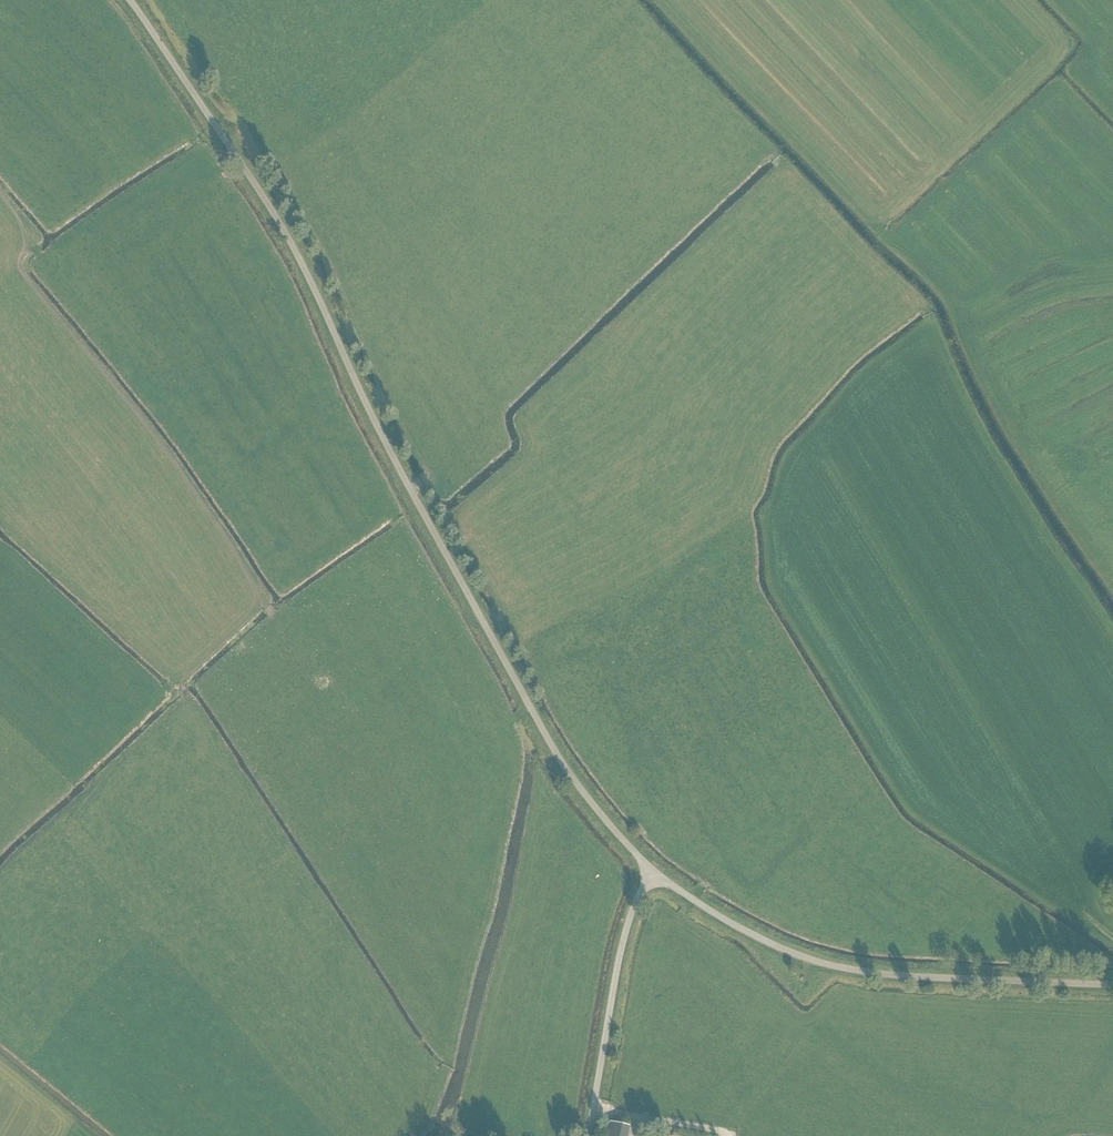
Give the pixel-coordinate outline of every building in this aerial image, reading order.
[(630,1127),(610,1123),(607,1135),(628,1135),(630,1127)]
